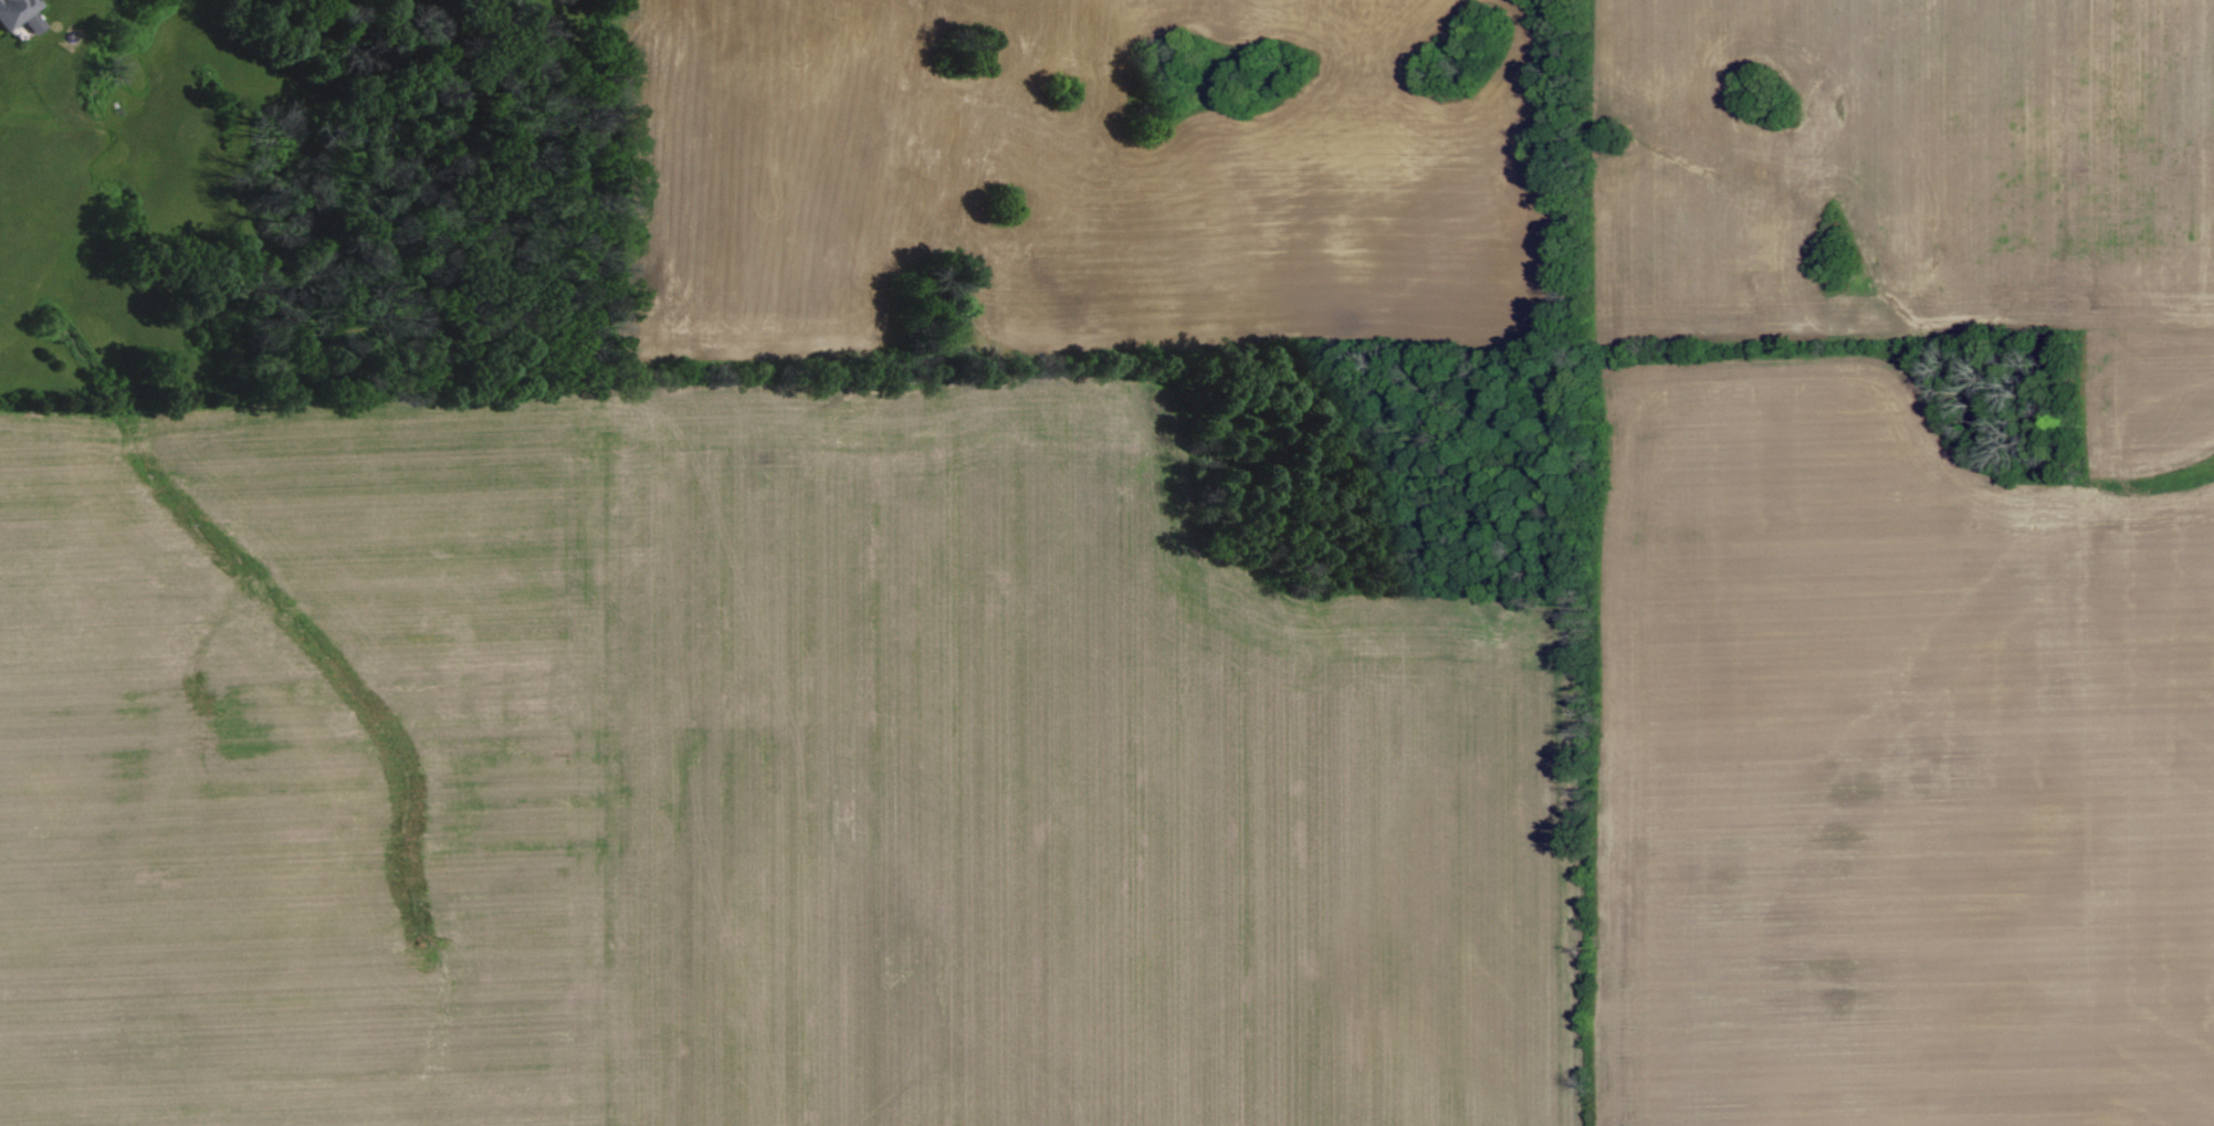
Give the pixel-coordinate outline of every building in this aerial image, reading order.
[(26,19),(35,32),(44,25),(34,11),(43,5),(39,0),(0,0),(0,23),(7,33),(26,19)]
